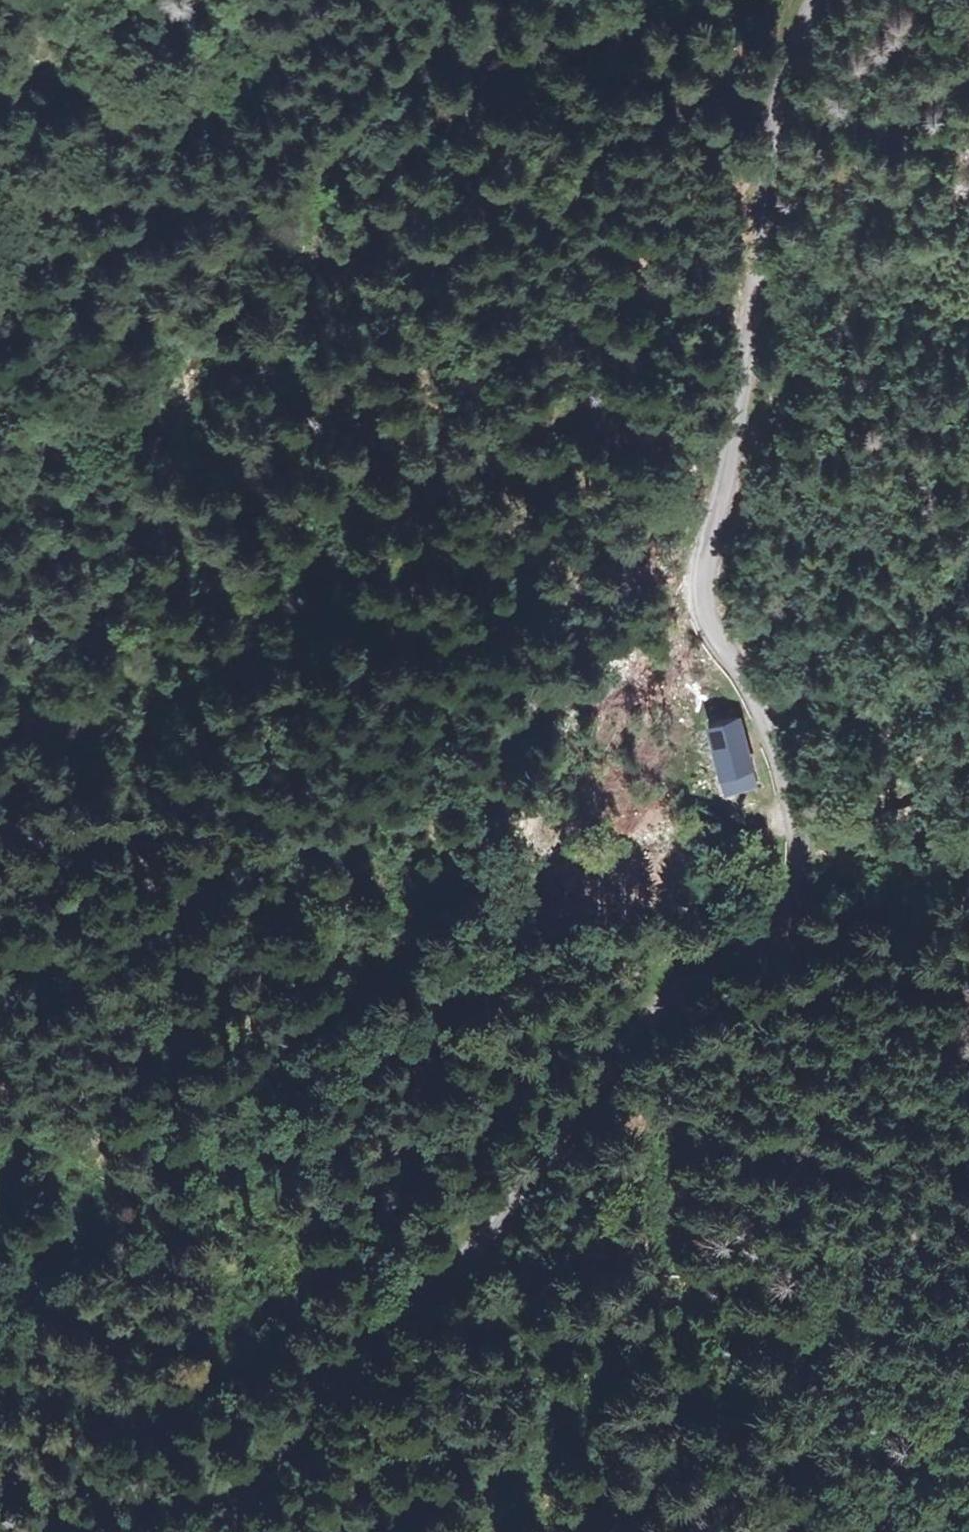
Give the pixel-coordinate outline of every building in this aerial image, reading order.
[(761,802),(745,730),(716,734),(731,808),(761,802)]
